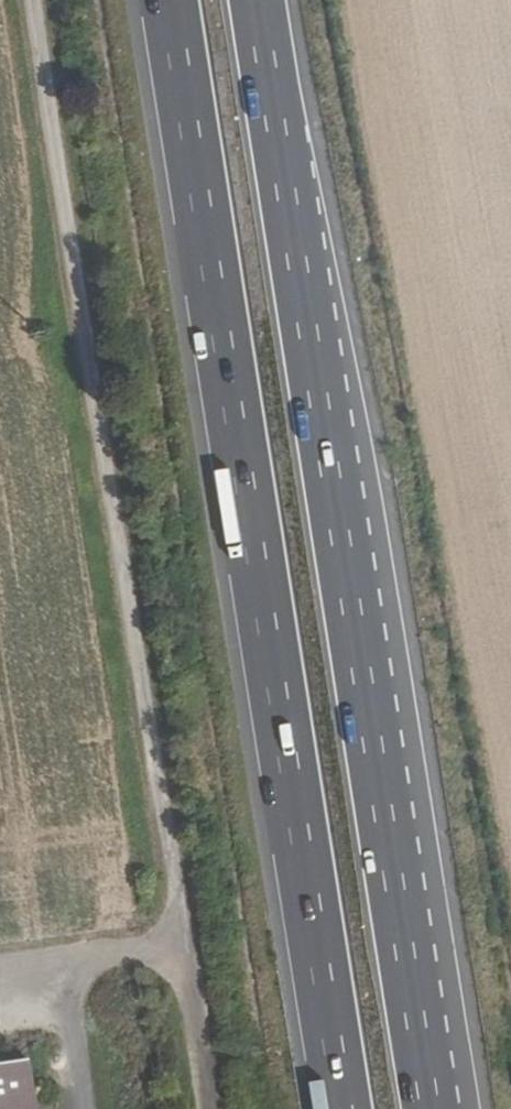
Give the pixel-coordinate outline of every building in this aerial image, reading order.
[(24,1062),(0,1066),(0,1108),(32,1108),(24,1062)]
